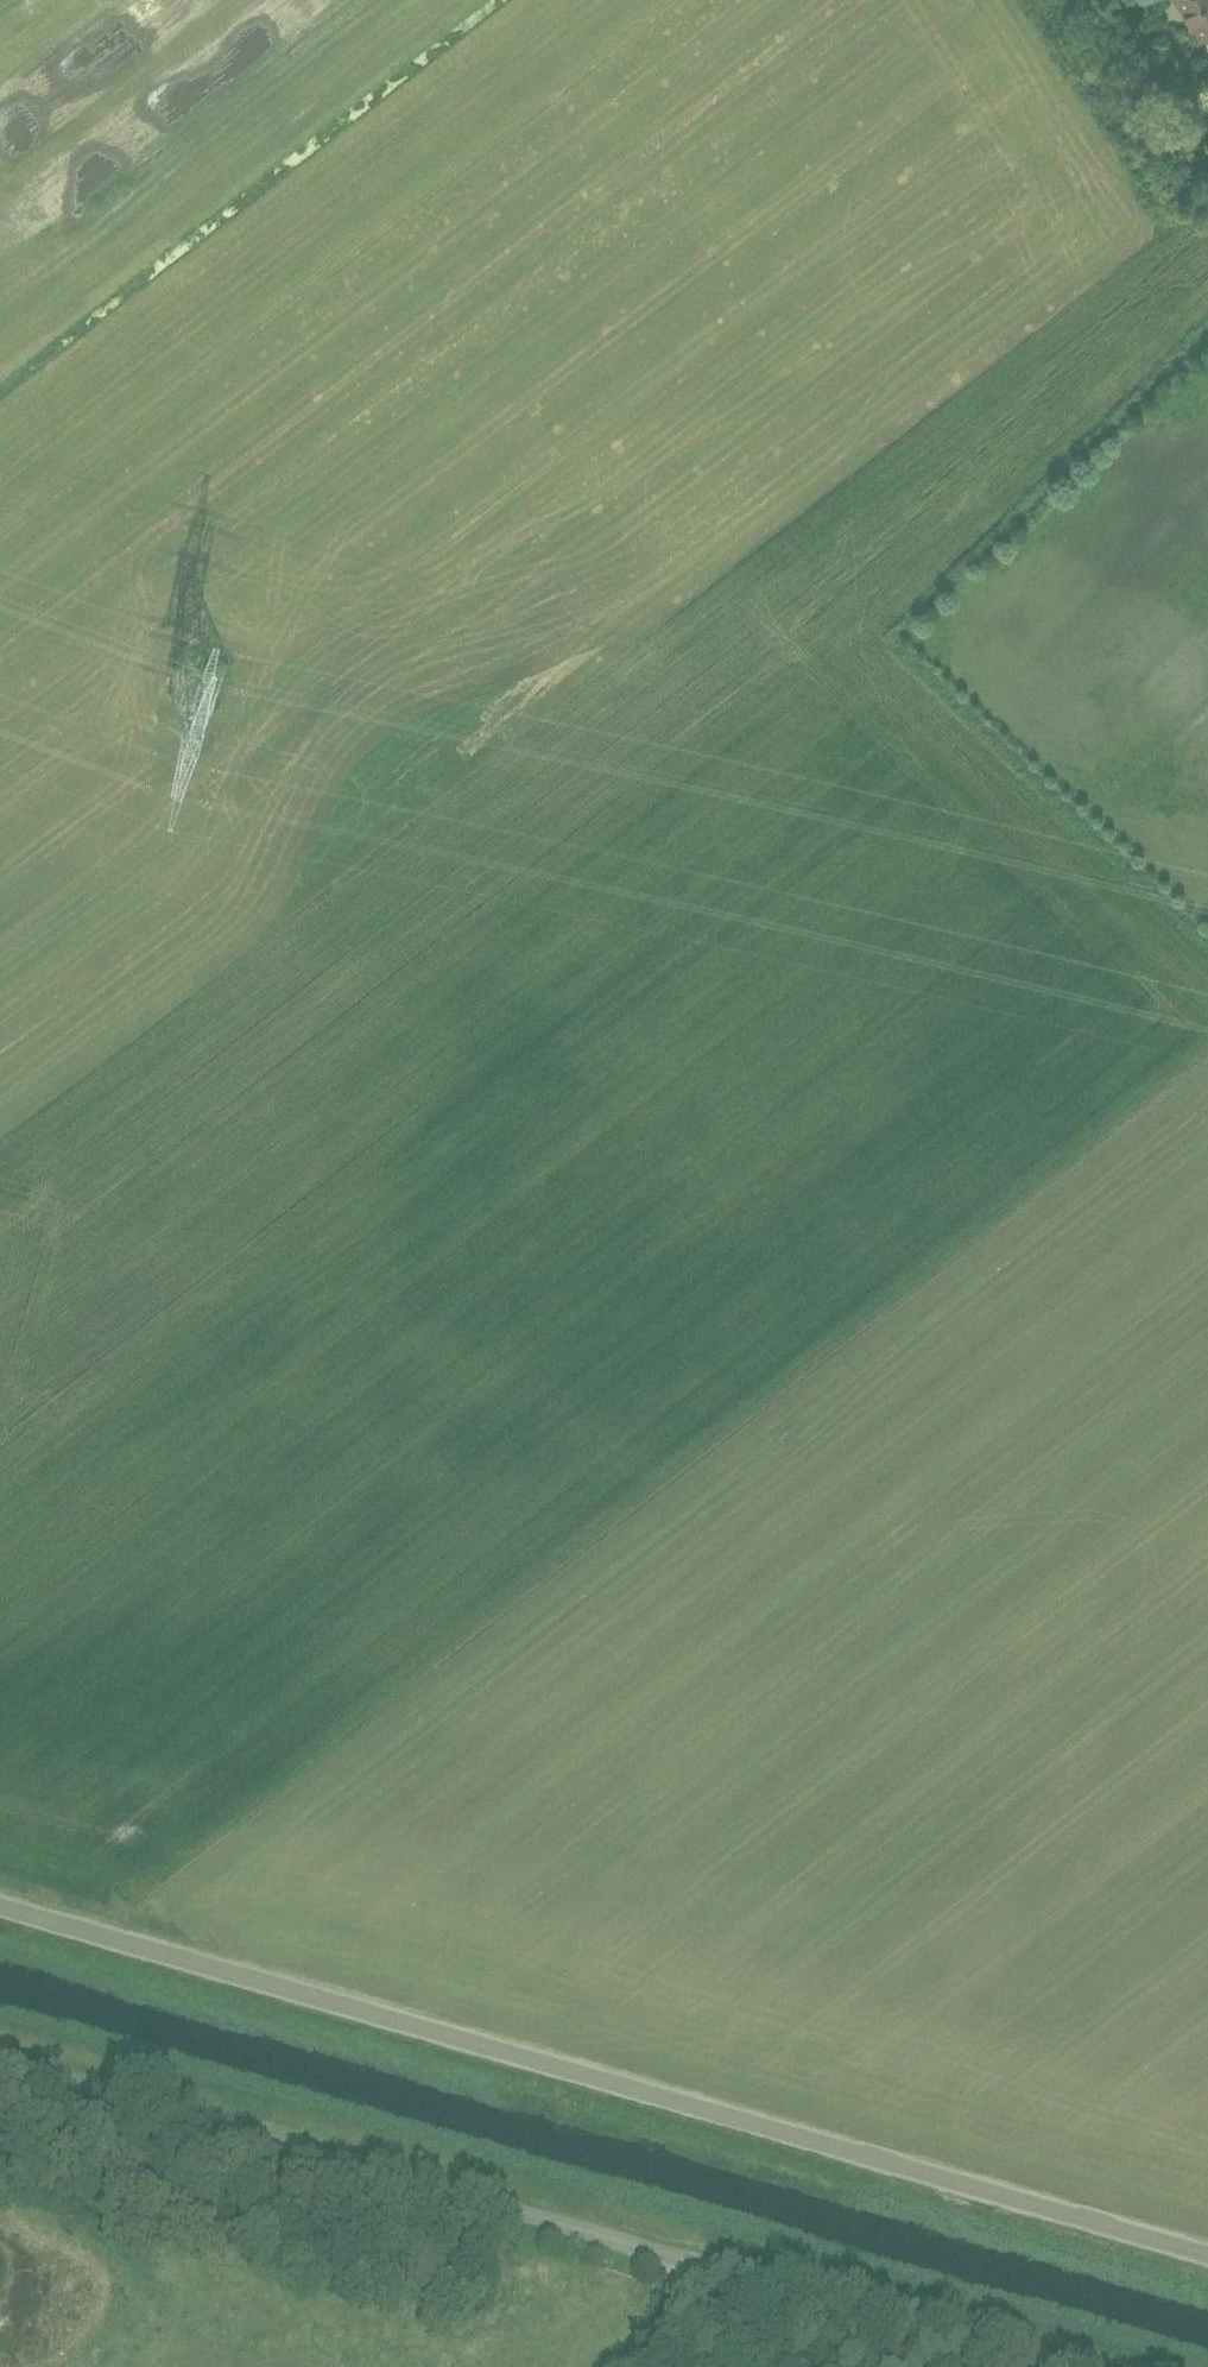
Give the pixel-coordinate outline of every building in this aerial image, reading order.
[(1201,36),(1207,32),(1207,0),(1178,0),(1201,36)]
